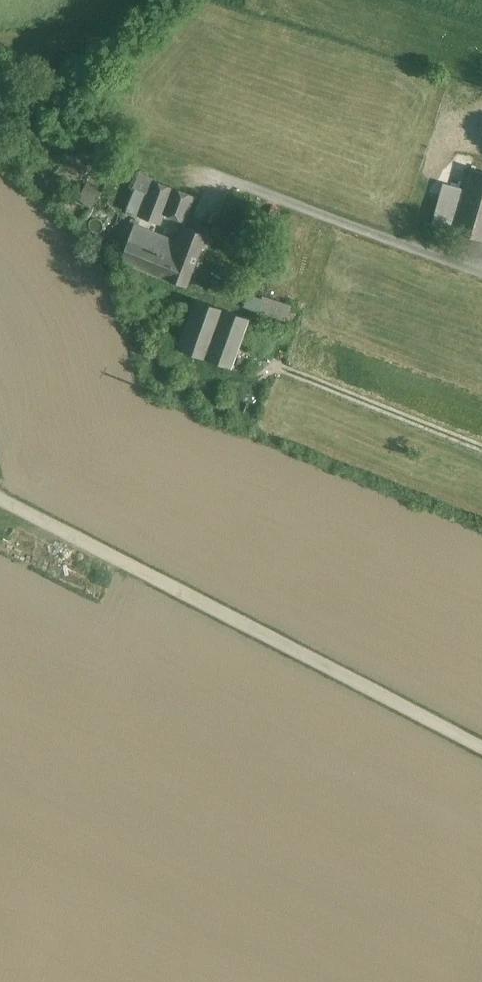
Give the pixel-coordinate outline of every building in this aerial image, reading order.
[(470,169),(464,189),(452,232),(459,234),(481,241),(481,172),(470,169)] [(194,197),(151,181),(146,194),(135,189),(126,211),(154,222),(157,212),(185,222),(194,197)] [(464,189),(444,184),(440,198),(431,226),(452,232),(464,189)] [(101,192),(93,187),(86,198),(95,203),(100,195),(107,200),(111,194),(103,189),(101,192)] [(176,241),(134,224),(119,261),(185,286),(199,248),(200,249),(204,239),(203,238),(205,235),(181,226),(176,241)] [(459,234),(455,249),(479,256),(481,246),(481,241),(459,234)] [(290,307),(263,297),(257,313),(284,323),(290,307)] [(248,319),(195,300),(177,349),(230,368),(248,319)]
